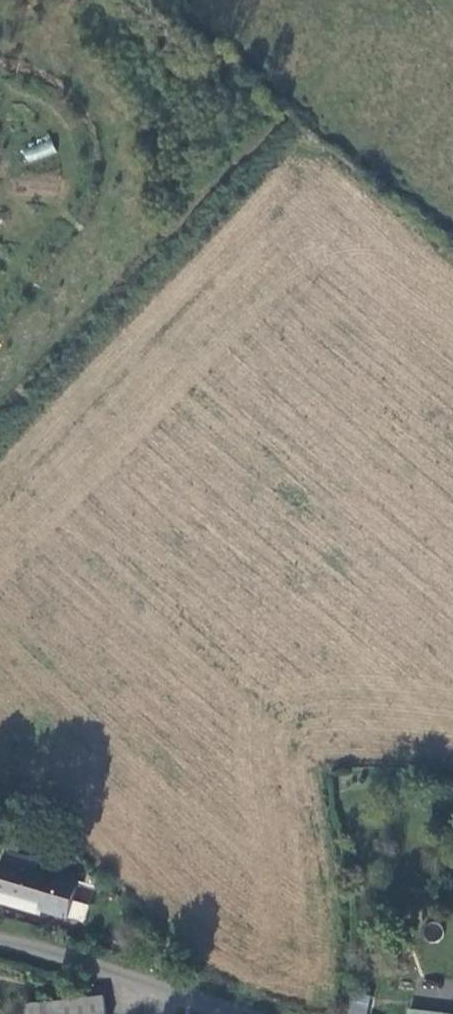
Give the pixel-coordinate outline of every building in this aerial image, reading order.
[(50,143),(24,146),(25,158),(52,154),(50,143)] [(62,921),(72,884),(29,873),(32,864),(0,856),(0,906),(37,916),(38,914),(62,921)] [(371,997),(353,992),(346,1013),(366,1013),(371,997)] [(35,1013),(107,1013),(104,999),(34,1007),(35,1013)]
